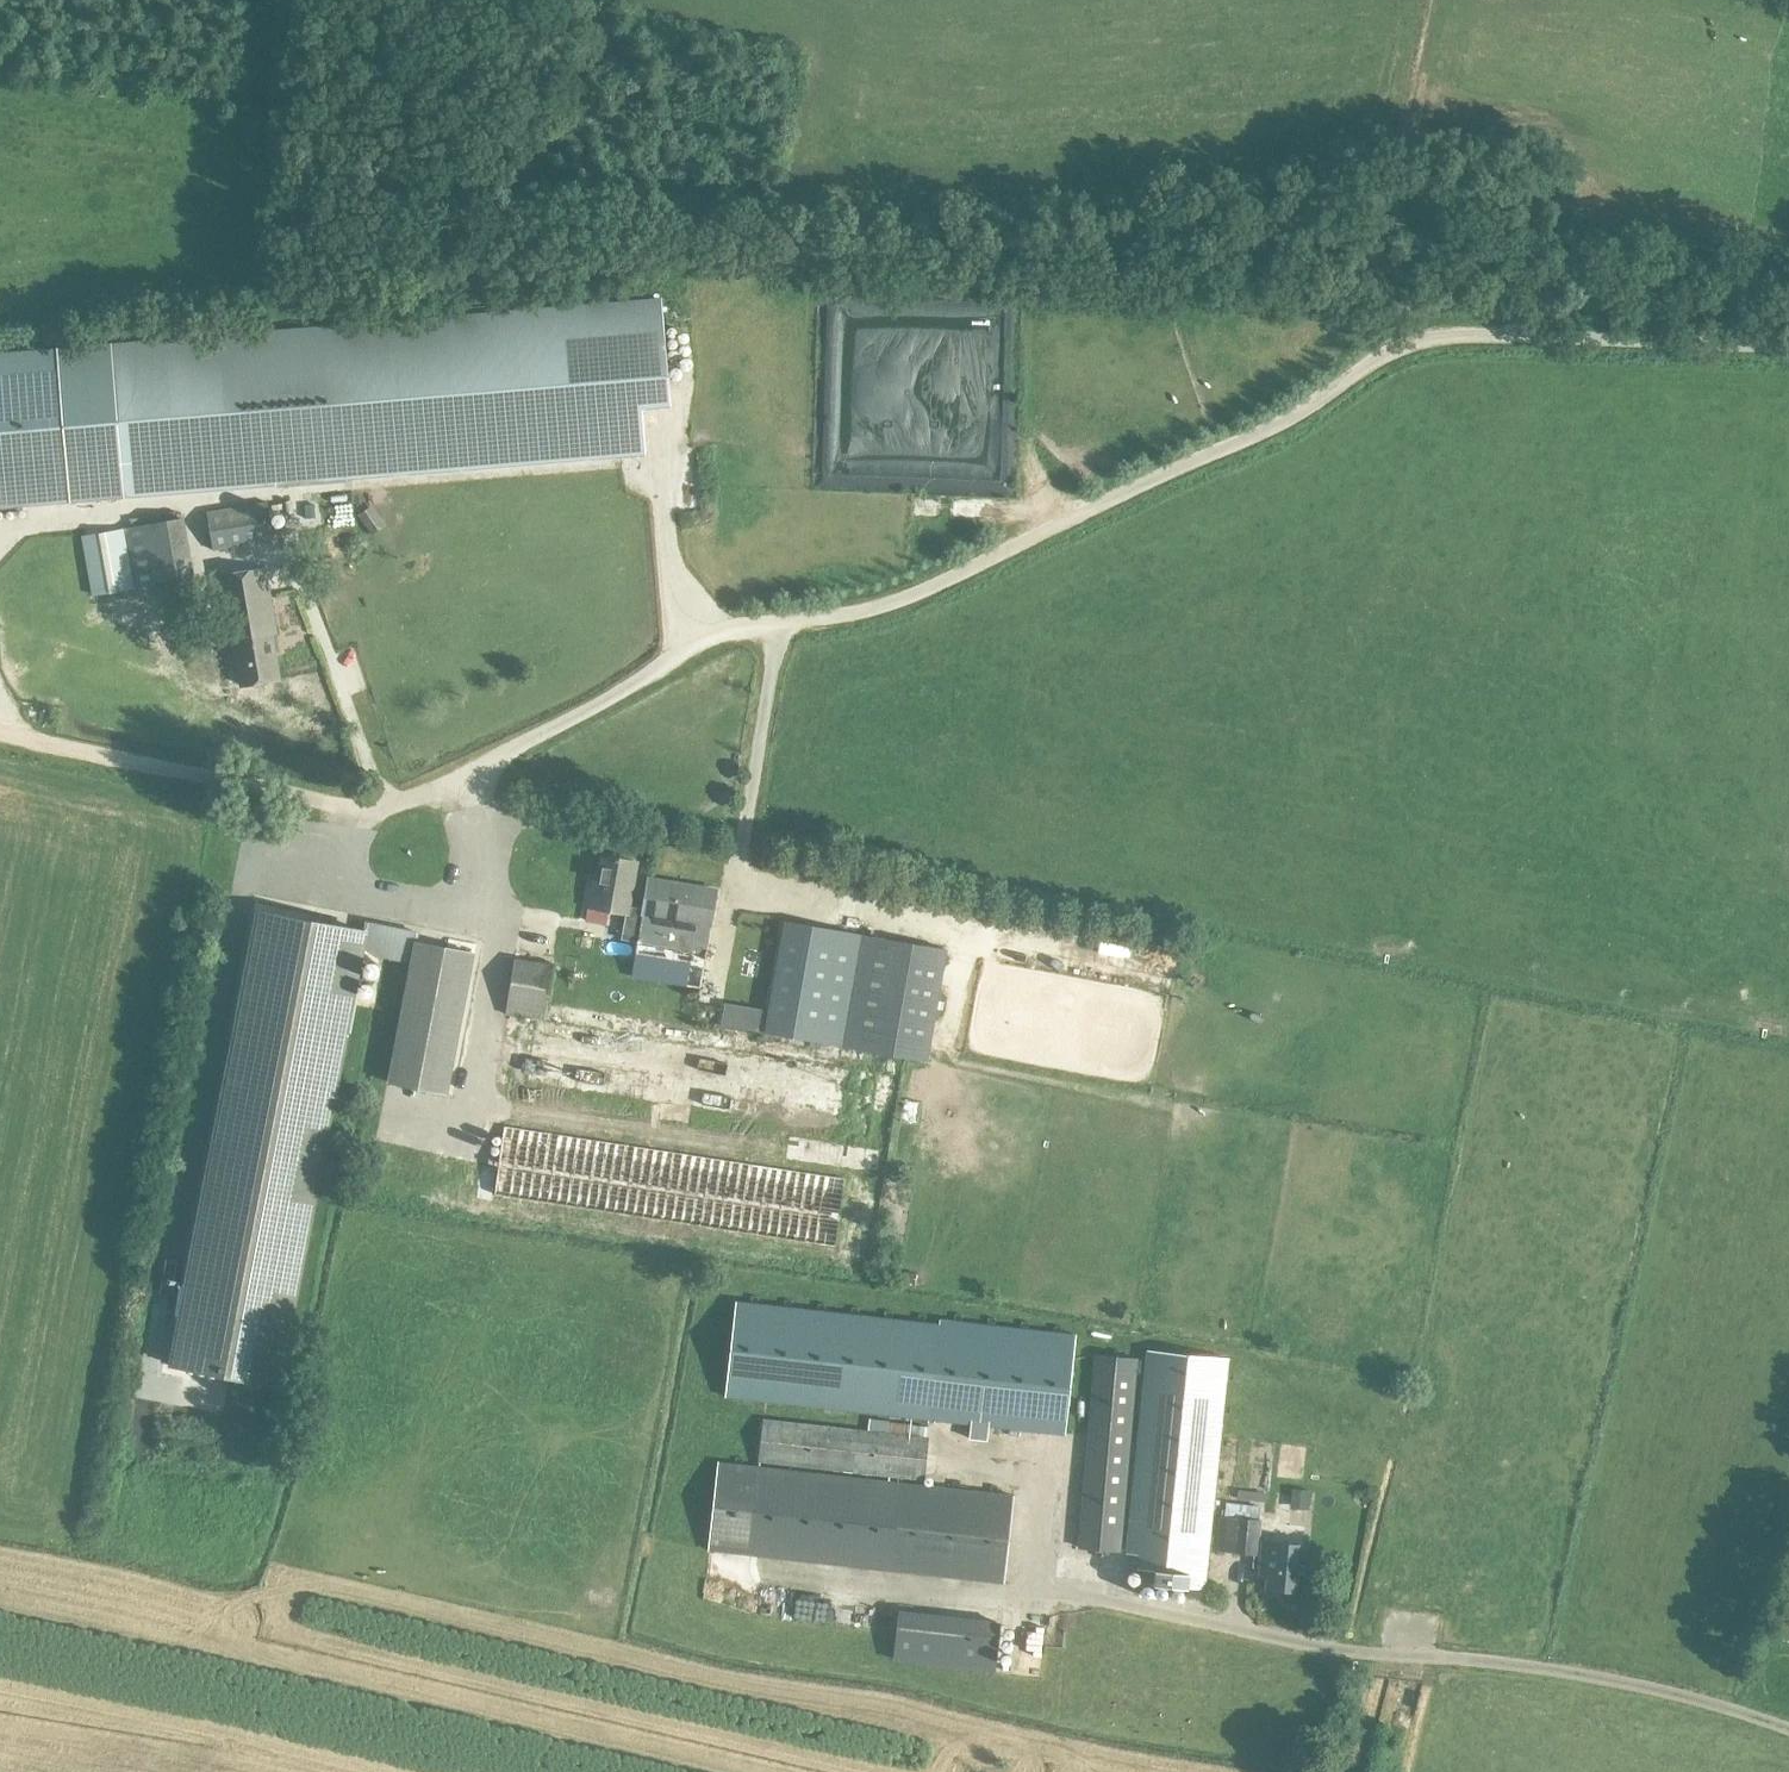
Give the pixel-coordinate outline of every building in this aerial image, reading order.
[(0,355),(0,508),(644,454),(641,410),(669,408),(660,300),(0,355)] [(270,501),(219,509),(209,511),(213,552),(276,542),(270,501)] [(369,502),(353,509),(362,529),(378,522),(369,502)] [(125,522),(133,580),(183,574),(175,516),(125,522)] [(266,569),(218,577),(229,641),(236,640),(243,685),(280,679),(272,635),(277,634),(266,569)] [(593,882),(589,907),(627,914),(623,939),(638,942),(643,909),(630,907),(637,862),(602,856),(598,882),(593,882)] [(638,942),(632,976),(696,987),(701,988),(706,959),(707,950),(706,949),(705,953),(691,951),(696,922),(711,925),(717,891),(709,889),(699,888),(698,891),(692,891),(677,888),(668,887),(668,884),(668,883),(662,882),(652,880),(649,880),(643,909),(638,942)] [(264,908),(172,1366),(272,1386),(364,928),(264,908)] [(770,1018),(768,1034),(768,1033),(769,1033),(843,1046),(862,934),(788,922),(771,1019),(770,1018)] [(380,926),(381,933),(369,933),(370,953),(397,952),(396,925),(380,926)] [(944,948),(862,934),(843,1046),(925,1060),(944,948)] [(476,952),(419,941),(391,1086),(448,1097),(476,952)] [(516,957),(508,1015),(546,1020),(555,963),(516,957)] [(770,1018),(725,1011),(722,1026),(768,1034),(770,1018)] [(492,1037),(470,1207),(871,1259),(893,1089),(492,1037)] [(927,1323),(737,1302),(726,1396),(929,1419),(930,1407),(940,1324),(927,1323)] [(929,1419),(928,1421),(934,1422),(935,1419),(1065,1434),(1076,1335),(940,1319),(939,1324),(940,1324),(930,1407),(929,1419)] [(1142,1583),(1207,1589),(1231,1358),(1149,1350),(1129,1553),(1141,1554),(1139,1568),(1144,1569),(1142,1583)] [(1138,1358),(1095,1355),(1078,1548),(1121,1552),(1138,1358)] [(180,1375),(178,1403),(219,1405),(221,1377),(180,1375)] [(930,1437),(889,1433),(764,1419),(758,1462),(925,1482),(930,1437)] [(902,1486),(902,1483),(719,1462),(709,1552),(891,1572),(902,1486)] [(902,1486),(891,1572),(1004,1585),(1014,1495),(902,1483),(902,1486)] [(1292,1489),(1290,1508),(1309,1510),(1311,1490),(1292,1489)] [(1231,1553),(1259,1556),(1263,1520),(1235,1517),(1231,1553)] [(1306,1546),(1265,1542),(1262,1568),(1269,1569),(1267,1589),(1302,1592),(1306,1546)] [(1000,1623),(937,1616),(932,1663),(994,1670),(1000,1623)]
